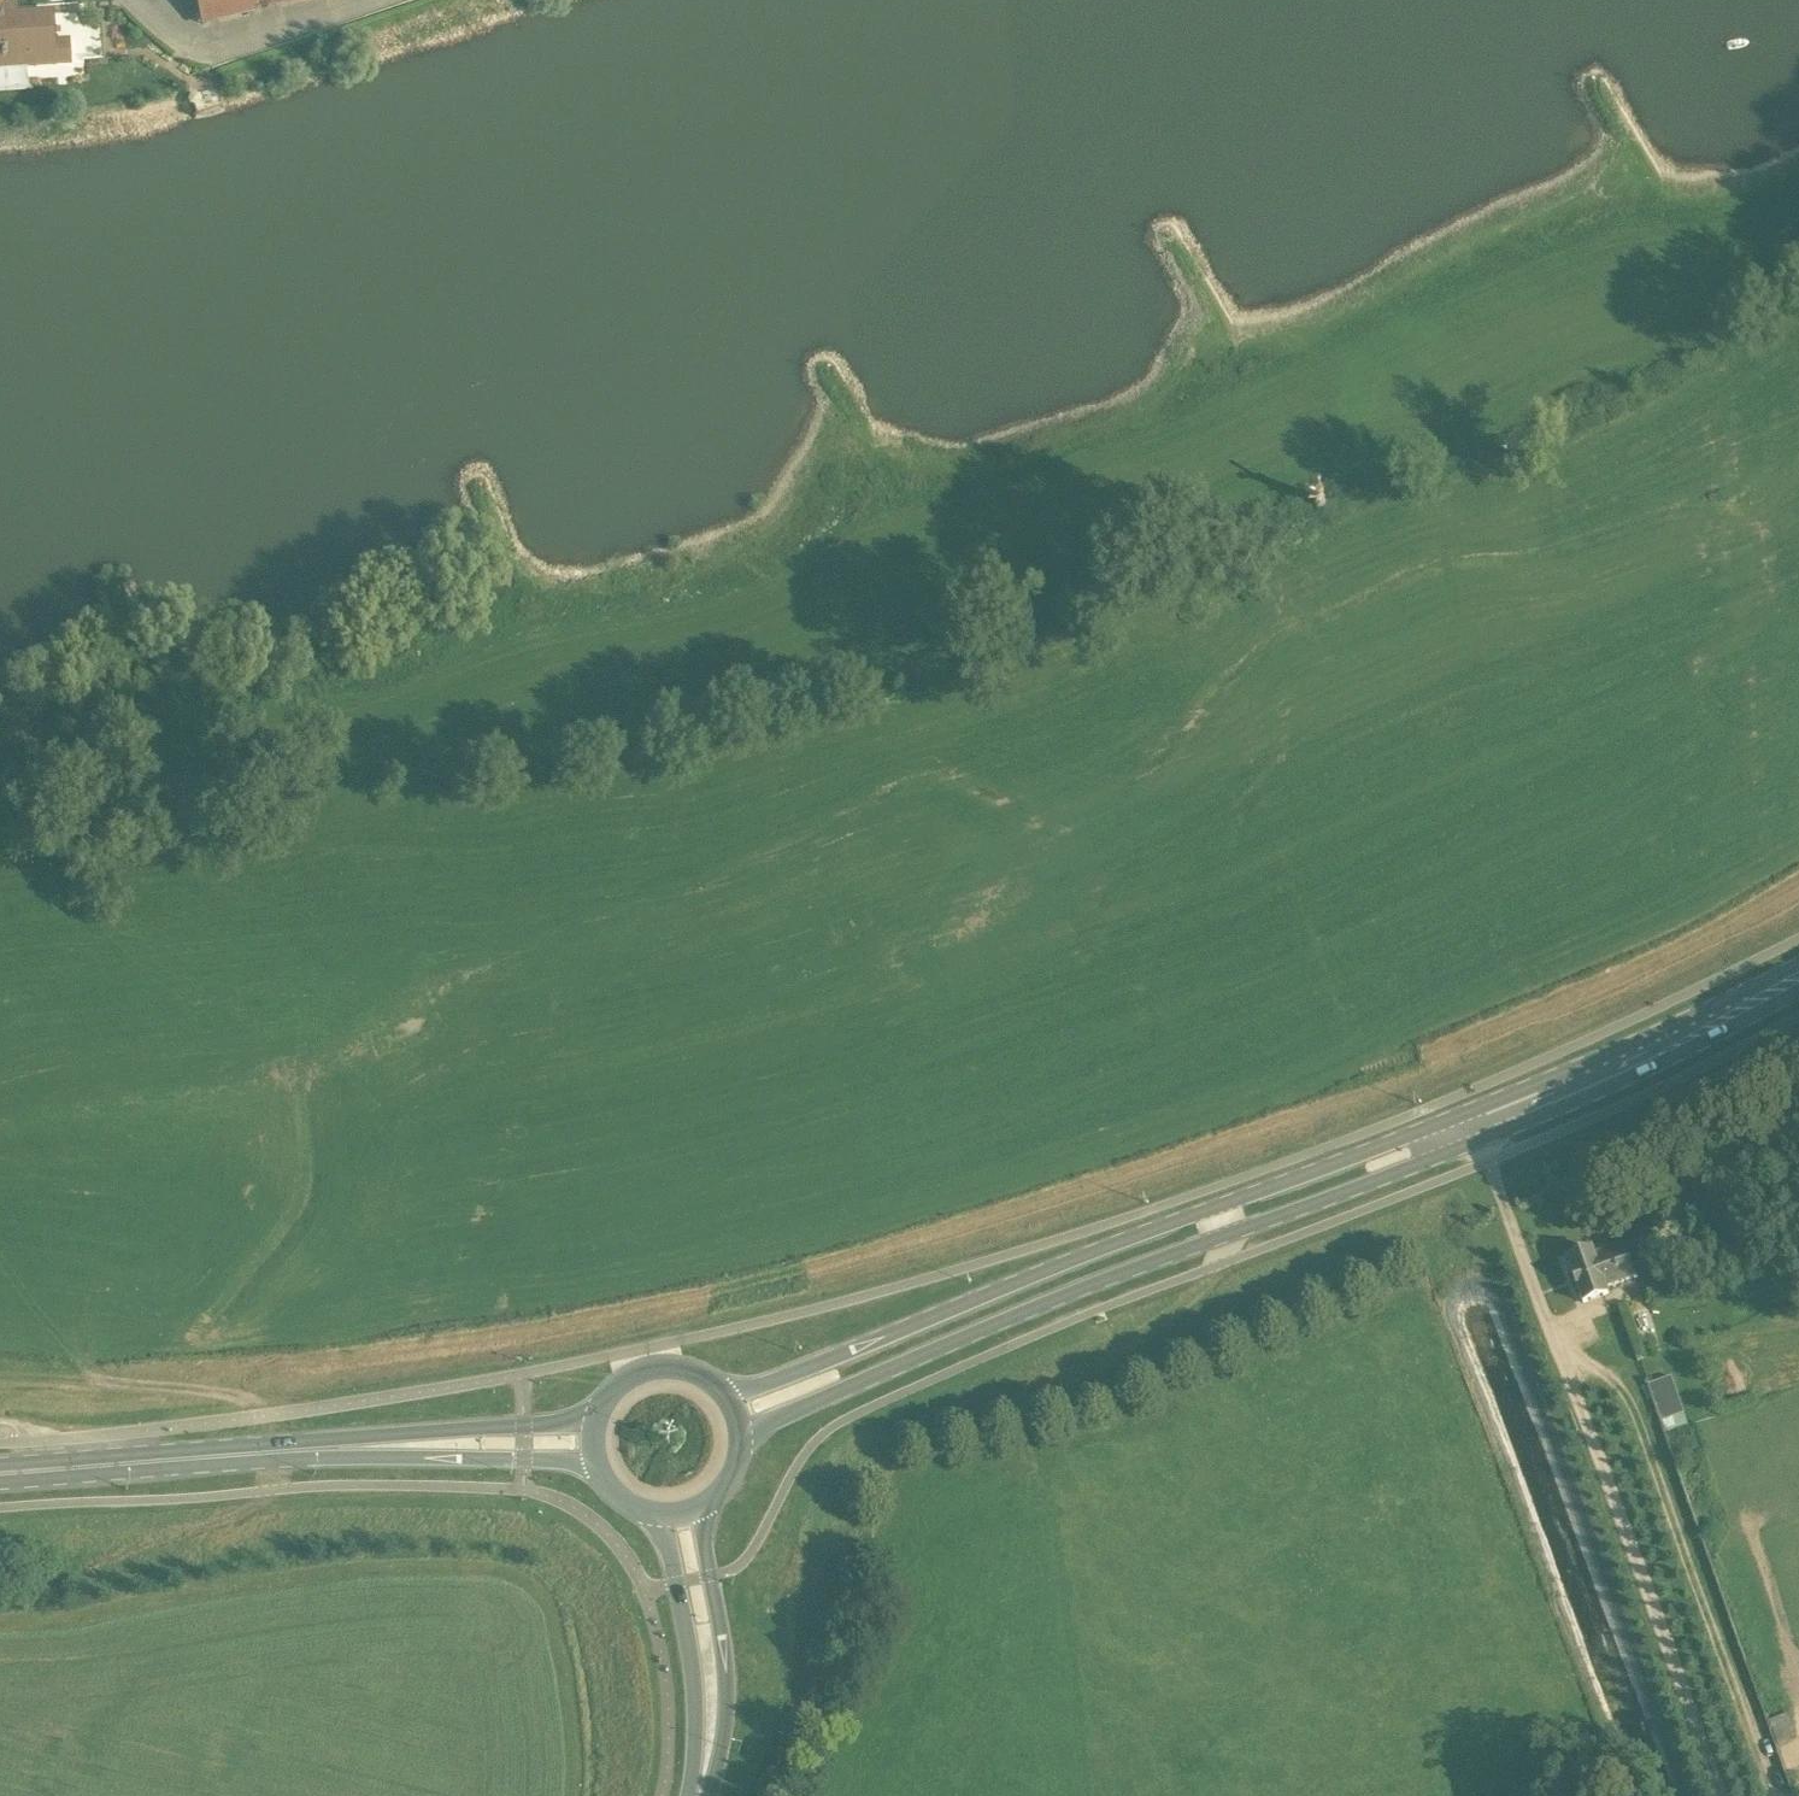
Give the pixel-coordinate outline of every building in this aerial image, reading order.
[(71,64),(70,43),(55,44),(53,15),(4,18),(3,0),(0,0),(0,69),(71,64)] [(203,24),(205,23),(204,23),(293,0),(197,0),(203,24)] [(1567,1256),(1583,1302),(1608,1293),(1606,1287),(1635,1276),(1624,1244),(1594,1254),(1592,1248),(1567,1256)] [(1688,1424),(1671,1376),(1648,1384),(1665,1432),(1688,1424)] [(1774,1742),(1794,1735),(1786,1713),(1767,1720),(1774,1742)]
